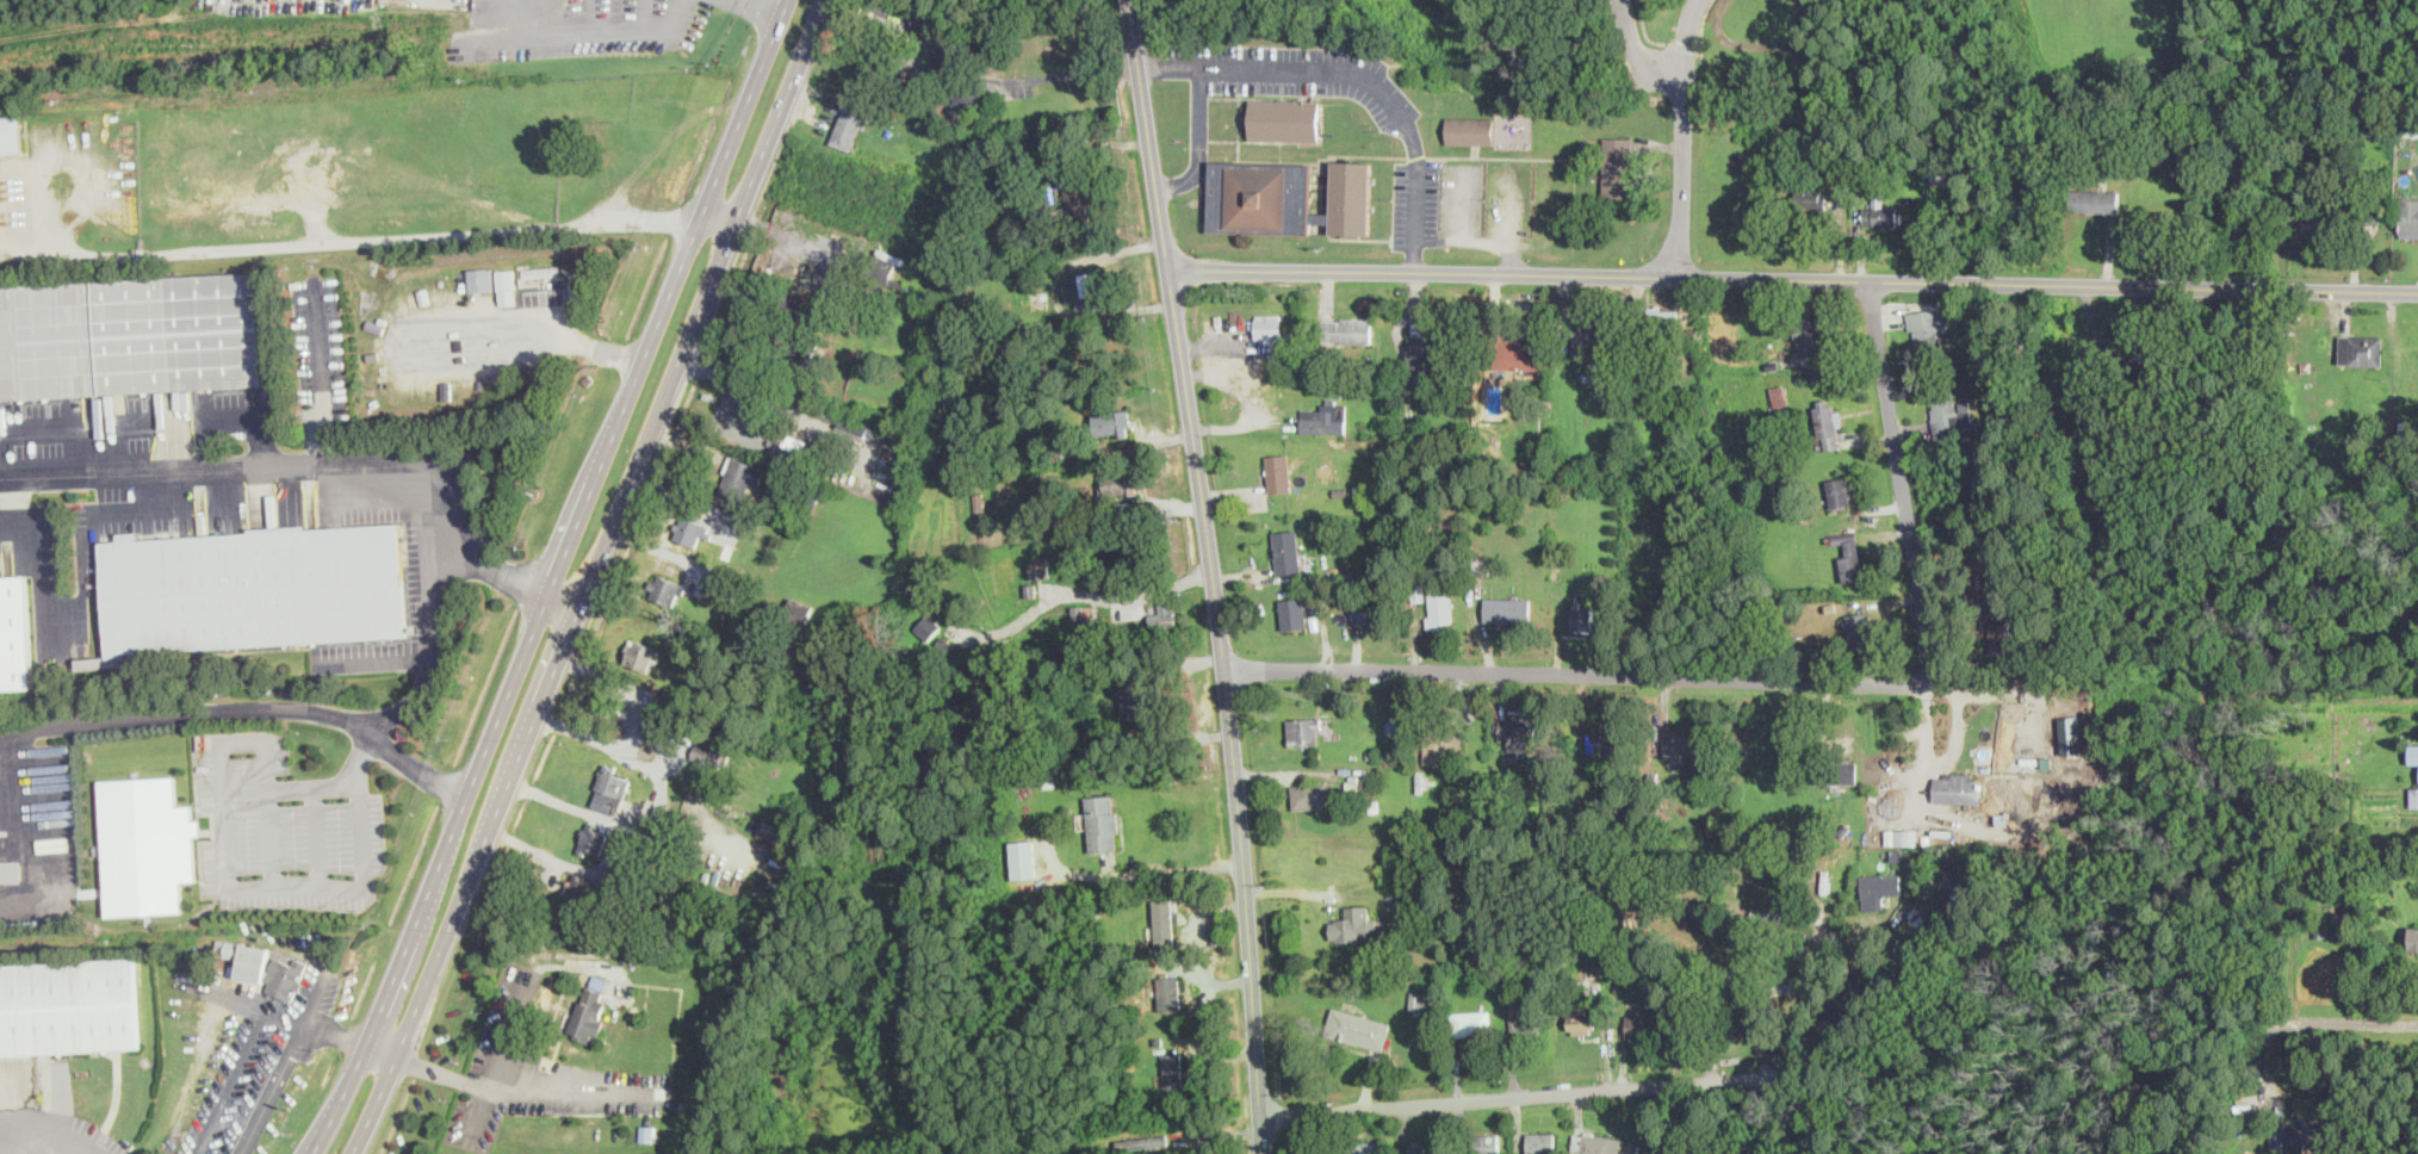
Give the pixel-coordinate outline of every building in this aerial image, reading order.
[(852,148),(870,107),(849,98),(831,138),(852,148)] [(1250,141),(1322,141),(1322,98),(1250,98),(1250,141)] [(20,112),(0,113),(0,152),(23,151),(20,112)] [(1445,143),(1493,144),(1494,117),(1446,116),(1445,143)] [(2417,135),(2417,119),(2404,119),(2404,135),(2417,135)] [(1632,197),(1632,136),(1602,136),(1602,197),(1632,197)] [(1208,230),(1371,234),(1372,160),(1333,159),(1332,211),(1312,211),(1312,162),(1209,160),(1208,230)] [(1066,212),(1092,212),(1092,174),(1065,174),(1066,212)] [(1796,207),(1825,207),(1825,187),(1796,187),(1796,207)] [(2118,188),(2071,188),(2071,210),(2118,210),(2118,188)] [(1897,225),(1897,204),(1884,204),(1884,196),(1874,196),(1874,204),(1862,204),(1862,225),(1897,225)] [(2399,197),(2399,236),(2417,236),(2417,197),(2399,197)] [(2317,230),(2379,230),(2379,204),(2317,204),(2317,230)] [(561,274),(578,273),(576,257),(560,259),(561,274)] [(560,277),(560,266),(517,267),(517,278),(560,277)] [(1116,266),(1080,271),(1084,298),(1120,293),(1116,266)] [(470,290),(492,290),(492,268),(469,268),(470,290)] [(497,270),(498,290),(502,290),(503,304),(516,303),(514,269),(497,270)] [(262,386),(258,274),(0,285),(0,398),(262,386)] [(1914,349),(1943,346),(1941,330),(1951,329),(1949,314),(1936,315),(1935,308),(1909,311),(1914,349)] [(1678,309),(1642,309),(1642,333),(1678,333),(1678,309)] [(1799,355),(1825,352),(1819,310),(1793,315),(1799,355)] [(1256,339),(1282,339),(1282,314),(1256,314),(1256,339)] [(1371,316),(1321,316),(1321,343),(1371,343),(1371,316)] [(1571,353),(1607,353),(1607,328),(1571,328),(1571,353)] [(2382,335),(2339,335),(2339,365),(2382,365),(2382,335)] [(1409,385),(1447,384),(1446,339),(1408,340),(1409,385)] [(1489,339),(1489,367),(1538,367),(1538,339),(1489,339)] [(2150,353),(2124,353),(2125,376),(2151,374),(2150,353)] [(1788,405),(1784,384),(1771,386),(1774,408),(1788,405)] [(1930,398),(1935,434),(1974,429),(1972,408),(1957,410),(1954,395),(1930,398)] [(1840,398),(1814,399),(1817,448),(1842,447),(1840,398)] [(1322,408),(1300,408),(1300,432),(1344,432),(1344,401),(1322,401),(1322,408)] [(1129,436),(1129,411),(1093,411),(1093,436),(1129,436)] [(876,438),(880,427),(842,415),(838,426),(876,438)] [(769,453),(799,464),(807,440),(776,429),(769,453)] [(1265,454),(1269,491),(1291,490),(1288,453),(1265,454)] [(761,465),(728,455),(717,497),(749,507),(761,465)] [(1136,495),(1136,472),(1100,473),(1102,496),(1136,495)] [(1825,479),(1831,508),(1850,504),(1844,476),(1825,479)] [(695,546),(700,534),(709,539),(714,526),(684,514),(675,539),(695,546)] [(407,638),(402,525),(138,535),(138,533),(119,534),(120,542),(103,542),(107,662),(120,660),(120,650),(407,638)] [(1310,571),(1309,552),(1298,553),(1297,529),(1273,531),(1276,573),(1310,571)] [(1856,531),(1831,534),(1833,544),(1844,542),(1846,554),(1840,556),(1843,582),(1864,578),(1856,531)] [(1110,553),(1110,567),(1139,567),(1139,542),(1118,542),(1118,553),(1110,553)] [(1049,575),(1047,557),(1029,559),(1031,577),(1049,575)] [(646,594),(671,606),(682,583),(658,570),(646,594)] [(33,690),(29,577),(0,578),(0,692),(33,690)] [(1452,590),(1427,590),(1427,627),(1452,627),(1452,590)] [(805,626),(814,606),(792,596),(782,615),(805,626)] [(1283,628),(1308,626),(1306,596),(1279,598),(1283,628)] [(1484,620),(1531,620),(1531,596),(1484,596),(1484,620)] [(1593,629),(1593,601),(1573,601),(1573,629),(1593,629)] [(1378,621),(1378,602),(1352,602),(1352,621),(1378,621)] [(1092,606),(1072,606),(1072,619),(1085,618),(1086,631),(1108,629),(1106,613),(1092,614),(1092,606)] [(1173,606),(1149,607),(1151,628),(1176,626),(1173,606)] [(1850,647),(1873,644),(1868,610),(1846,614),(1850,647)] [(2002,621),(2017,625),(2020,614),(2004,610),(2002,621)] [(929,638),(942,625),(929,613),(916,626),(929,638)] [(649,671),(658,646),(631,637),(621,660),(649,671)] [(2059,753),(2079,753),(2078,715),(2058,715),(2059,753)] [(1289,718),(1289,744),(1321,744),(1321,718),(1289,718)] [(1534,718),(1507,718),(1507,751),(1534,751),(1534,718)] [(1424,762),(1451,762),(1451,751),(1462,751),(1462,737),(1452,737),(1451,726),(1426,726),(1424,762)] [(1623,752),(1623,730),(1580,730),(1580,752),(1623,752)] [(1705,756),(1704,733),(1663,734),(1663,756),(1705,756)] [(727,753),(701,737),(692,752),(718,769),(727,753)] [(2417,764),(2417,743),(2408,743),(2408,764),(2417,764)] [(1816,782),(1856,782),(1856,761),(1816,761),(1816,782)] [(632,776),(604,767),(590,804),(618,814),(632,776)] [(1934,801),(1980,801),(1980,773),(1934,773),(1934,801)] [(101,778),(106,914),(182,911),(181,881),(196,880),(194,835),(200,835),(200,821),(192,821),(192,806),(176,806),(175,776),(101,778)] [(1331,807),(1331,783),(1292,783),(1292,807),(1331,807)] [(2410,786),(2410,805),(2417,805),(2417,786),(2410,786)] [(1086,795),(1090,851),(1118,849),(1116,794),(1086,795)] [(576,851),(597,858),(608,827),(588,820),(576,851)] [(1917,829),(1886,829),(1886,844),(1917,845),(1917,829)] [(1011,840),(1012,877),(1035,876),(1034,839),(1011,840)] [(24,861),(0,861),(0,881),(24,881),(24,861)] [(1971,870),(1945,870),(1945,893),(1971,893),(1971,870)] [(594,876),(571,871),(564,904),(587,908),(594,876)] [(1885,908),(1885,894),(1901,894),(1901,874),(1861,874),(1861,908),(1885,908)] [(1154,898),(1154,944),(1173,944),(1173,898),(1154,898)] [(1376,929),(1376,914),(1370,914),(1370,905),(1345,905),(1345,918),(1331,918),(1331,941),(1368,941),(1368,929),(1376,929)] [(1412,919),(1412,911),(1403,910),(1403,918),(1412,919)] [(2408,925),(2408,950),(2417,950),(2417,925),(2408,925)] [(213,955),(240,960),(236,976),(264,981),(269,945),(217,938),(213,955)] [(266,979),(271,981),(267,991),(293,1000),(309,963),(278,951),(266,979)] [(140,1049),(135,958),(0,963),(0,1055),(140,1049)] [(1158,975),(1158,1010),(1179,1010),(1179,975),(1158,975)] [(1803,987),(1802,980),(1775,985),(1777,992),(1803,987)] [(588,1040),(590,1034),(596,1035),(608,992),(583,985),(569,1034),(588,1040)] [(1433,992),(1410,992),(1410,1009),(1433,1009),(1433,992)] [(1539,998),(1511,998),(1511,1032),(1539,1032),(1539,998)] [(1568,1001),(1568,1032),(1593,1032),(1593,1001),(1568,1001)] [(1384,1049),(1390,1022),(1332,1007),(1325,1035),(1384,1049)] [(1653,1036),(1653,1009),(1626,1009),(1626,1036),(1653,1036)] [(1492,1011),(1455,1011),(1455,1035),(1492,1035),(1492,1011)] [(1164,1093),(1183,1093),(1183,1051),(1164,1051),(1164,1093)] [(2289,1146),(2289,1122),(2271,1122),(2272,1147),(2289,1146)] [(1527,1131),(1527,1153),(1554,1153),(1554,1131),(1527,1131)] [(1574,1131),(1572,1153),(1621,1153),(1623,1136),(1574,1131)] [(1499,1133),(1472,1133),(1472,1153),(1499,1153),(1499,1133)] [(1168,1146),(1168,1135),(1116,1137),(1117,1149),(1168,1146)] [(1352,1139),(1352,1153),(1383,1153),(1383,1139),(1352,1139)] [(1439,1140),(1410,1140),(1410,1153),(1439,1153),(1439,1140)]
